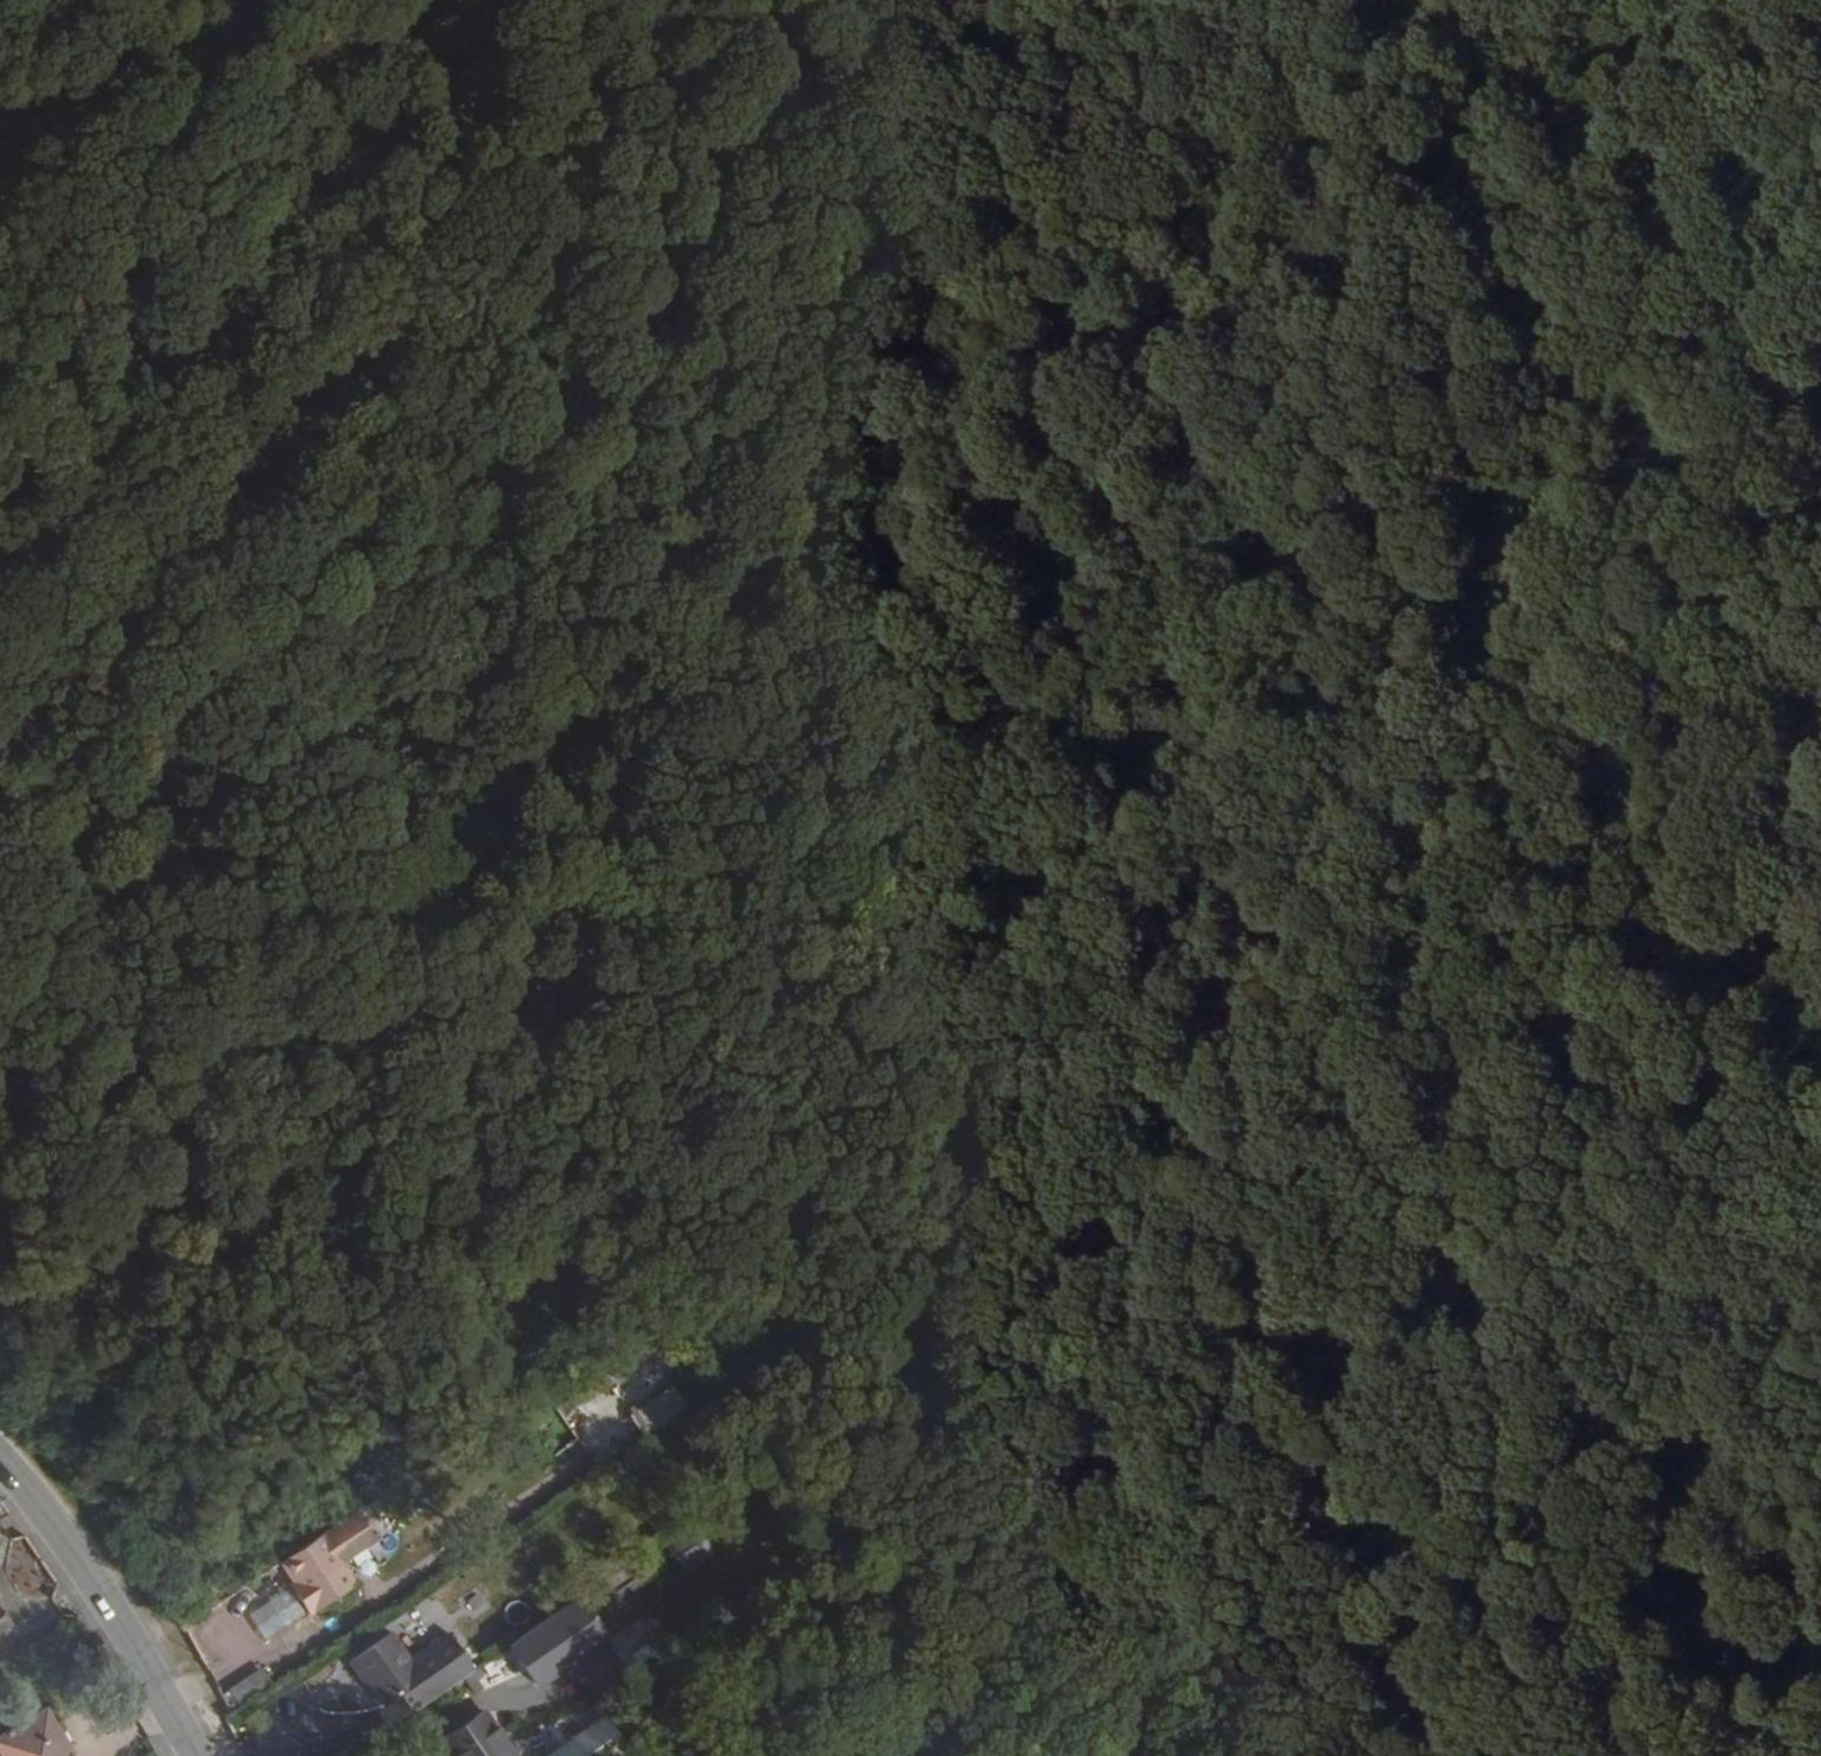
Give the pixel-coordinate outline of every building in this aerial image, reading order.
[(630,1414),(646,1439),(691,1411),(675,1386),(630,1414)] [(365,1593),(332,1543),(291,1572),(308,1600),(302,1604),(317,1625),(365,1593)] [(240,1636),(267,1619),(246,1587),(220,1604),(240,1636)] [(296,1598),(302,1604),(308,1600),(303,1592),(296,1598)] [(601,1592),(558,1625),(572,1652),(619,1618),(613,1614),(601,1592)] [(14,1624),(0,1601),(0,1633),(14,1624)] [(639,1624),(612,1642),(631,1670),(658,1652),(639,1624)] [(535,1642),(547,1662),(550,1668),(572,1652),(558,1625),(535,1642)] [(412,1704),(425,1724),(490,1675),(462,1637),(422,1666),(402,1638),(370,1662),(388,1687),(380,1693),(397,1716),(412,1704)] [(358,1669),(374,1694),(380,1693),(388,1687),(370,1662),(358,1669)] [(237,1709),(274,1685),(263,1668),(226,1692),(237,1709)] [(499,1705),(474,1723),(485,1738),(509,1720),(499,1705)] [(51,1717),(46,1710),(4,1736),(7,1742),(51,1717)] [(7,1742),(16,1755),(50,1755),(69,1744),(51,1717),(7,1742)] [(452,1734),(469,1755),(536,1755),(509,1720),(485,1738),(474,1723),(471,1719),(452,1734)] [(50,1755),(75,1755),(69,1744),(50,1755)] [(737,1755),(758,1755),(751,1746),(737,1755)]
